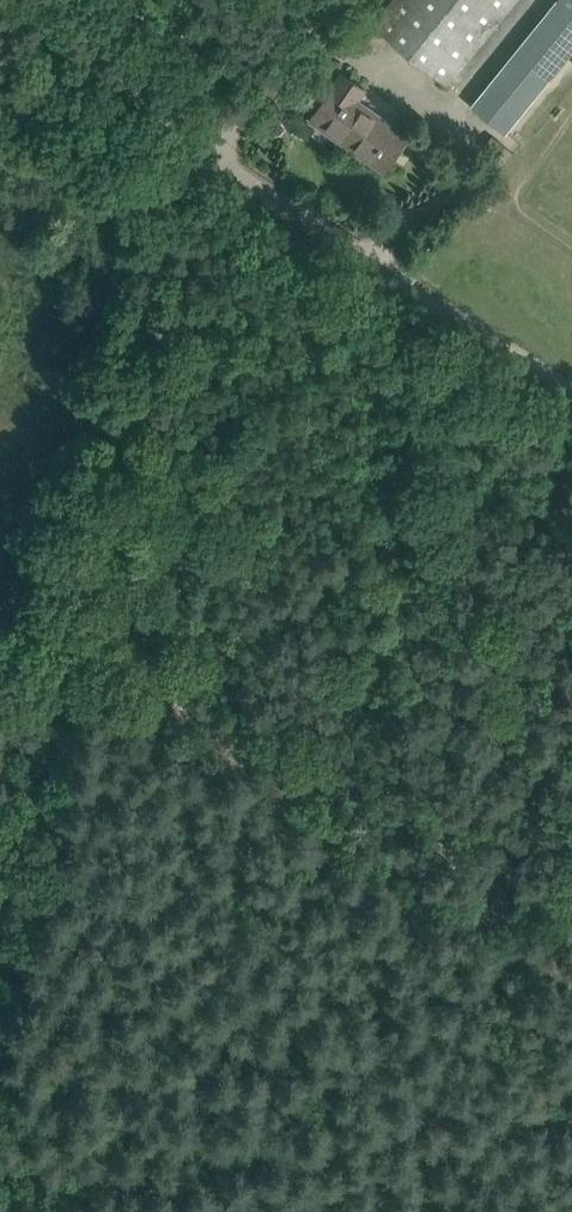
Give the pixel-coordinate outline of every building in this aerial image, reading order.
[(389,5),(373,24),(446,84),(462,65),(515,0),(393,0),(389,5)] [(487,87),(472,105),(505,132),(520,114),(571,50),(571,0),(558,0),(487,87)] [(410,135),(394,125),(360,101),(368,88),(343,71),(311,119),(386,170),(410,135)]
